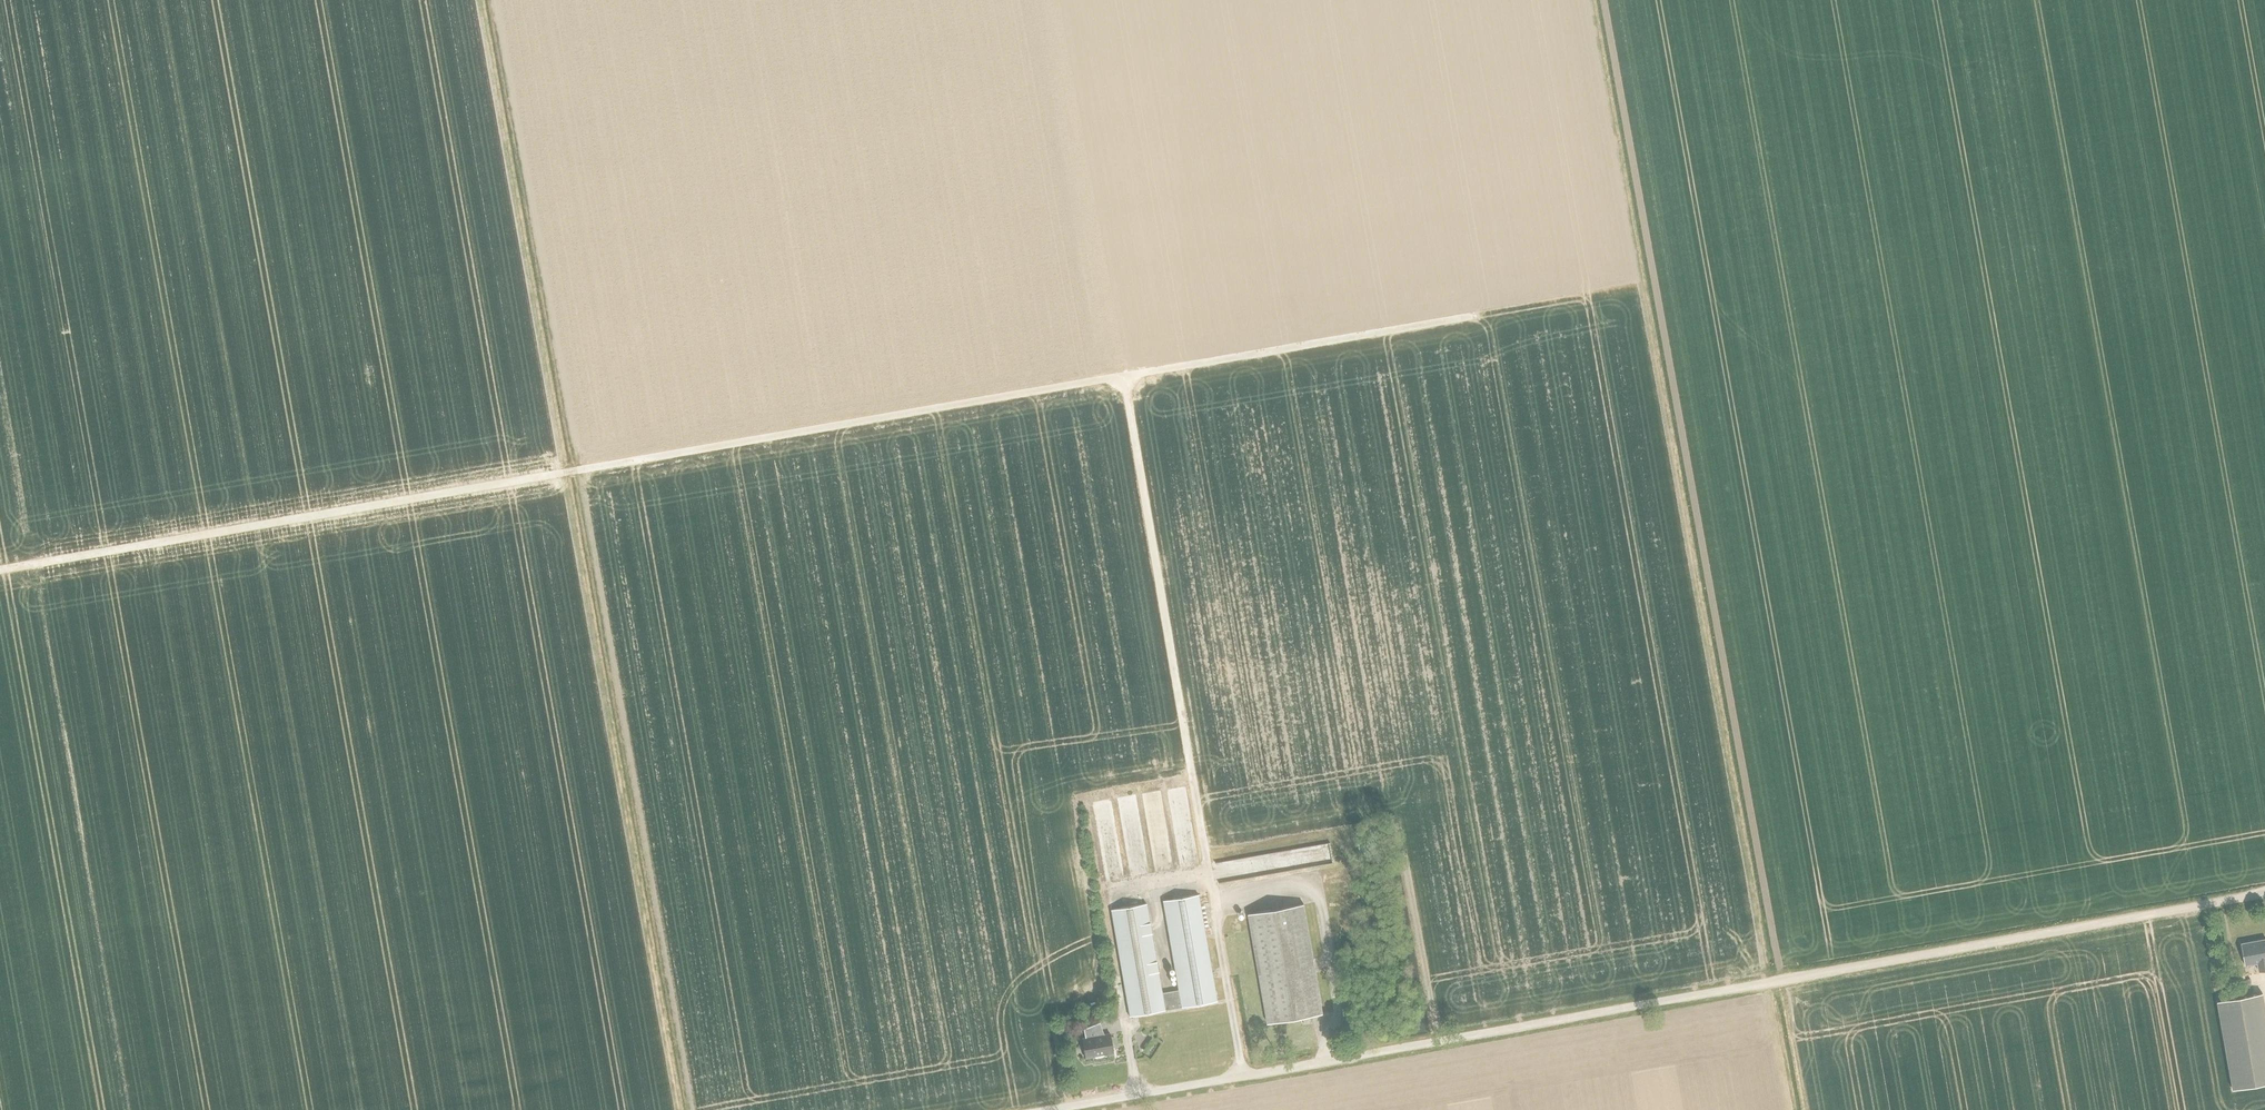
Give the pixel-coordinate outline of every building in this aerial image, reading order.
[(1095,818),(1108,818),(1108,814),(1114,814),(1114,805),(1095,805),(1095,818)] [(1214,863),(1216,875),(1255,871),(1254,858),(1214,863)] [(1151,904),(1115,909),(1132,1016),(1220,1003),(1203,896),(1167,901),(1181,991),(1165,993),(1151,904)] [(1308,901),(1255,911),(1275,1025),(1328,1015),(1308,901)] [(2241,944),(2245,966),(2258,963),(2259,972),(2264,971),(2264,940),(2241,944)] [(2217,1002),(2233,1090),(2264,1084),(2264,1008),(2262,994),(2217,1002)] [(1104,1055),(1113,1053),(1109,1034),(1101,1035),(1097,1023),(1083,1029),(1085,1038),(1082,1039),(1085,1058),(1093,1057),(1094,1058),(1105,1056),(1104,1055)]
